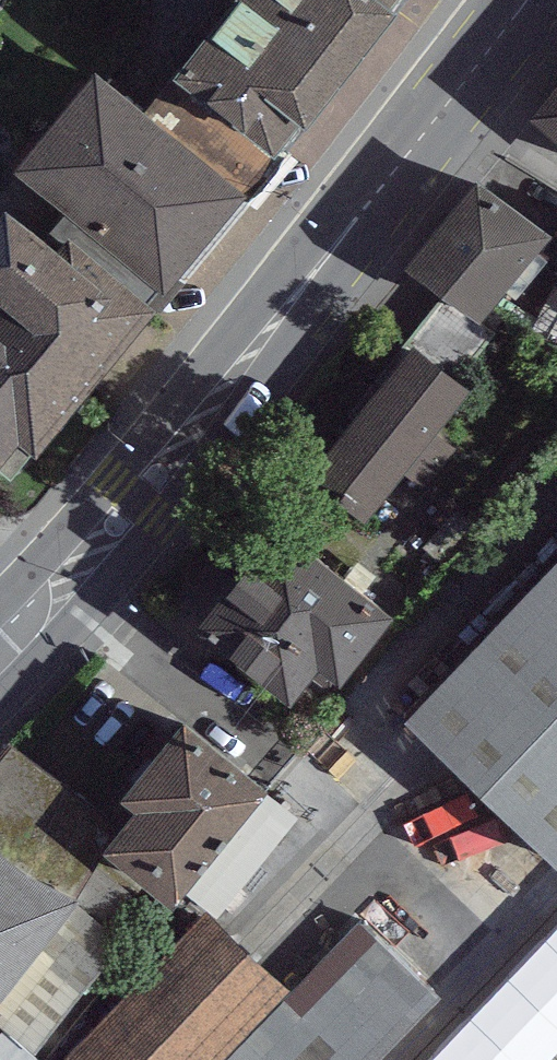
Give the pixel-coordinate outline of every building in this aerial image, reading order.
[(174,51),(180,56),(278,135),(388,0),(215,0),(174,51)] [(163,282),(240,190),(247,196),(289,145),(278,135),(180,56),(146,99),(96,60),(14,158),(163,282)] [(529,105),(556,128),(556,72),(529,105)] [(549,222),(475,166),(408,254),(482,310),(549,222)] [(7,185),(0,193),(0,279),(1,279),(0,280),(0,455),(11,464),(155,289),(69,219),(61,230),(7,185)] [(470,379),(413,334),(318,453),(325,459),(315,471),(365,510),(470,379)] [(394,601),(274,510),(204,602),(235,626),(225,638),(291,689),(318,654),(340,671),(394,601)] [(404,731),(556,878),(556,571),(404,731)] [(269,792),(185,723),(120,801),(137,815),(118,838),(105,855),(171,909),(269,792)] [(0,764),(0,852),(74,909),(105,855),(118,838),(14,748),(0,764)] [(0,852),(0,1000),(74,909),(0,852)] [(208,916),(70,1059),(230,1059),(291,997),(208,916)] [(360,926),(291,997),(230,1059),(385,1059),(440,1004),(360,926)]
